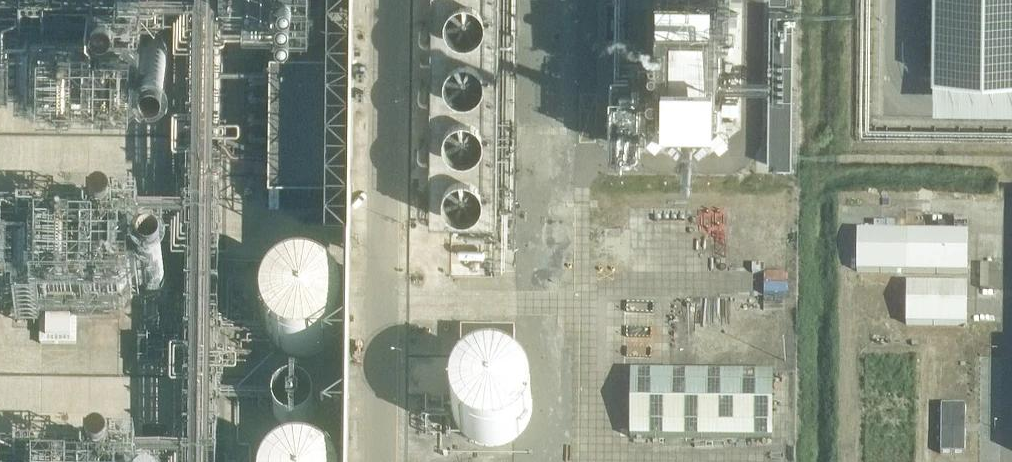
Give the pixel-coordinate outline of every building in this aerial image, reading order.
[(441,205),(499,206),(502,0),(444,0),(441,205)] [(930,86),(1011,86),(1011,0),(931,0),(930,86)] [(280,161),(346,162),(347,36),(281,35),(280,161)] [(967,231),(858,229),(858,271),(967,272),(967,231)] [(305,280),(296,280),(290,281),(283,283),(274,288),(269,293),(266,297),(263,302),(261,307),(259,314),(258,320),(259,326),(260,332),(262,337),(265,344),(272,352),(276,354),(283,358),(287,360),(294,361),(304,361),(309,360),(315,358),(325,353),(329,349),(333,344),(338,333),(340,327),(340,321),(339,313),(337,305),(332,297),(327,291),(319,285),(312,282),(305,280)] [(966,326),(966,284),(907,284),(907,326),(966,326)] [(774,439),(775,372),(635,370),(634,437),(774,439)] [(529,428),(530,420),(529,413),(527,406),(524,400),(519,393),(515,389),(508,385),(501,382),(494,381),(484,381),(478,383),(472,386),(465,391),(460,396),(456,403),(453,412),(452,419),(453,426),(455,434),(458,440),(463,447),(468,451),(474,455),(482,457),(489,458),(496,458),(503,457),(511,453),(517,448),(522,443),(526,436),(529,428)] [(311,413),(311,408),(310,401),(308,397),(305,394),(301,391),(296,389),(292,388),(285,390),(283,391),(278,394),(274,400),(273,403),(272,408),(273,414),(277,421),(282,425),(285,427),(290,428),(293,428),(298,427),(304,423),(308,420),(310,416),(311,413)] [(963,406),(939,406),(939,454),(962,454),(963,406)]
